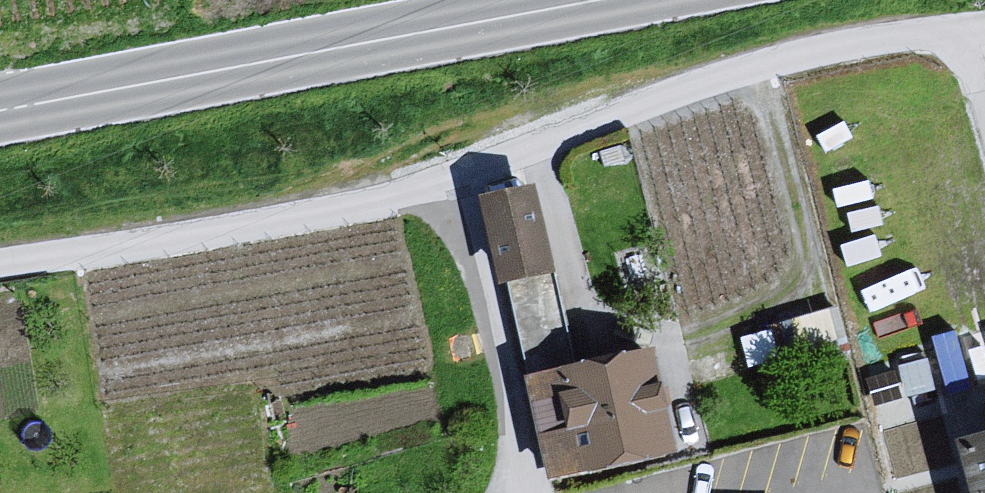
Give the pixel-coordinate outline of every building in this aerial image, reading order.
[(535,187),(482,200),(502,287),(555,275),(535,187)] [(657,353),(531,376),(551,480),(677,457),(657,353)] [(961,446),(974,492),(984,492),(984,439),(961,446)]
